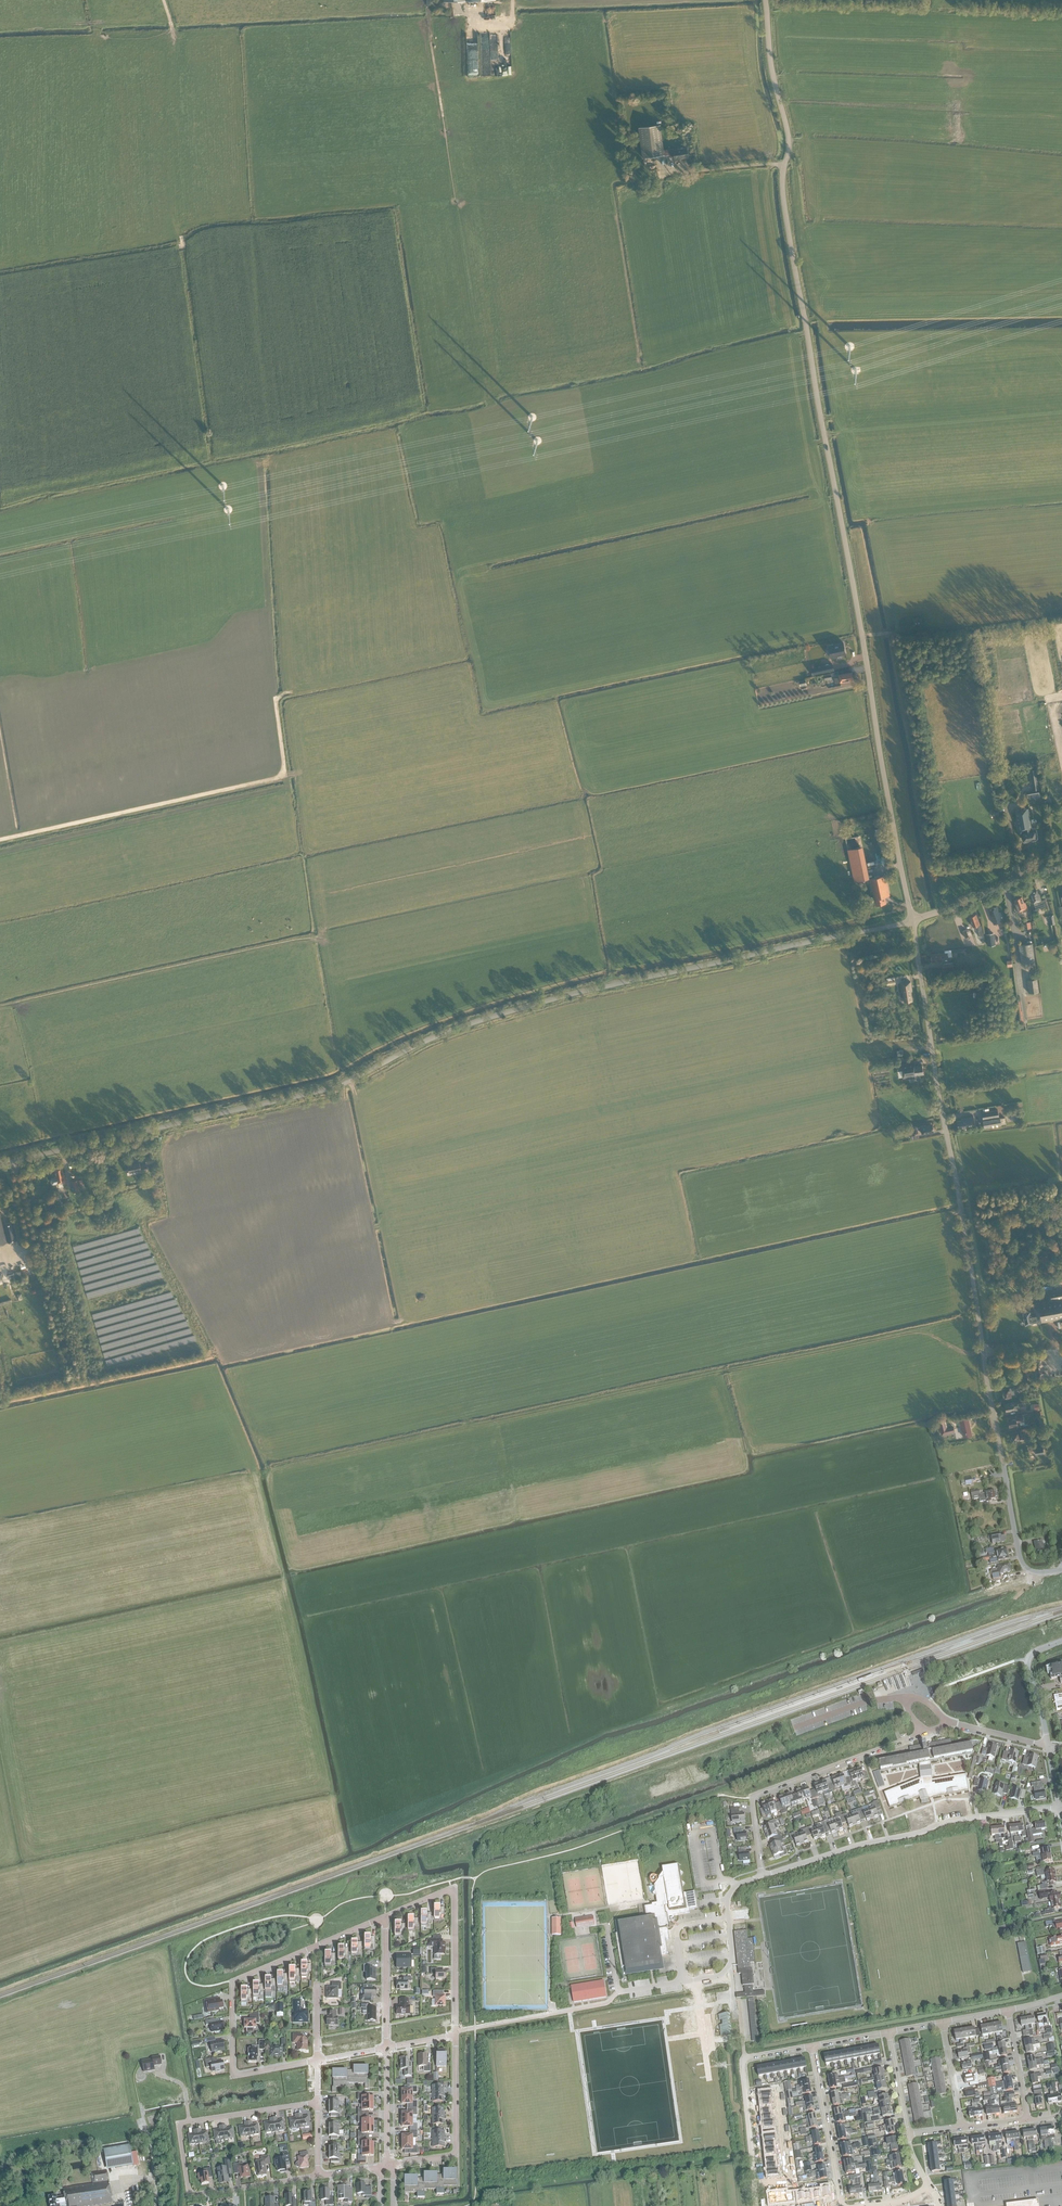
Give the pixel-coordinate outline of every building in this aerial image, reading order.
[(490,52),(490,61),(499,61),(499,42),(496,42),(495,49),(493,49),(493,52),(490,52)] [(664,155),(664,149),(660,124),(639,127),(643,158),(664,155)] [(688,157),(687,148),(674,149),(673,148),(668,149),(669,157),(674,156),(675,159),(688,157)] [(660,190),(659,182),(644,183),(645,191),(660,190)] [(843,639),(828,642),(829,646),(831,655),(837,653),(837,652),(846,651),(843,639)] [(783,655),(784,664),(796,662),(794,654),(783,655)] [(834,670),(832,663),(811,668),(812,675),(834,670)] [(852,680),(851,673),(838,675),(840,683),(848,681),(852,680)] [(1040,790),(1036,766),(1030,767),(1033,790),(1026,792),(1026,794),(1027,801),(1038,799),(1038,798),(1040,798),(1039,790),(1040,790)] [(1032,827),(1029,808),(1014,811),(1018,831),(1022,830),(1023,840),(1036,838),(1035,831),(1032,832),(1031,827),(1032,827)] [(862,846),(847,849),(854,881),(869,878),(862,846)] [(890,895),(885,875),(869,878),(873,897),(874,897),(876,905),(886,902),(885,897),(890,895)] [(1035,891),(1034,890),(1030,891),(1033,902),(1036,909),(1047,905),(1045,899),(1042,900),(1041,900),(1039,894),(1038,894),(1037,890),(1035,891)] [(1024,902),(1021,896),(1014,899),(1015,902),(1014,902),(1017,911),(1027,907),(1025,902),(1024,902)] [(998,912),(996,906),(989,909),(989,911),(993,924),(1003,920),(1000,911),(998,912)] [(980,924),(976,914),(969,916),(973,927),(980,924)] [(994,933),(986,934),(988,946),(996,944),(994,933)] [(1035,961),(1032,943),(1019,945),(1021,962),(1035,961)] [(940,953),(931,954),(932,961),(942,960),(941,957),(948,956),(948,952),(945,953),(940,953)] [(1039,991),(1037,978),(1027,980),(1029,993),(1039,991)] [(912,991),(910,981),(900,983),(902,991),(902,992),(899,992),(900,997),(904,997),(904,1001),(912,1000),(911,991),(912,991)] [(916,1066),(915,1062),(901,1064),(904,1078),(915,1076),(916,1078),(917,1079),(919,1079),(920,1077),(920,1074),(924,1073),(922,1065),(916,1066)] [(999,1117),(998,1109),(981,1112),(984,1127),(1006,1123),(1005,1117),(999,1117)] [(975,1126),(973,1116),(961,1119),(961,1120),(957,1120),(958,1128),(967,1126),(968,1127),(975,1126)] [(932,1127),(932,1124),(926,1125),(919,1126),(920,1127),(917,1127),(917,1126),(913,1127),(914,1133),(918,1132),(917,1130),(921,1130),(922,1134),(934,1131),(933,1127),(932,1127)] [(155,1161),(154,1154),(145,1156),(146,1163),(155,1161)] [(140,1165),(139,1162),(127,1165),(128,1172),(135,1171),(136,1173),(148,1170),(147,1164),(140,1165)] [(64,1175),(62,1167),(54,1169),(56,1176),(55,1176),(55,1178),(52,1178),(51,1179),(52,1183),(53,1184),(56,1183),(57,1184),(67,1182),(66,1177),(65,1177),(65,1174),(64,1175)] [(81,1191),(78,1179),(71,1181),(73,1192),(81,1191)] [(6,1242),(8,1242),(17,1239),(18,1239),(13,1221),(3,1224),(6,1240),(0,1215),(0,1244),(6,1242)] [(1047,1292),(1049,1301),(1032,1304),(1034,1311),(1030,1312),(1029,1311),(1023,1312),(1025,1324),(1032,1323),(1032,1322),(1038,1321),(1039,1323),(1061,1319),(1061,1289),(1047,1292)] [(1031,1375),(1031,1372),(1024,1373),(1025,1382),(1034,1381),(1033,1375),(1031,1375)] [(1014,1394),(1013,1387),(1002,1389),(1004,1398),(1011,1397),(1011,1394),(1014,1394)] [(1026,1406),(1024,1398),(1017,1399),(1017,1401),(1010,1402),(1010,1403),(1005,1404),(1006,1411),(1017,1409),(1016,1405),(1020,1404),(1021,1407),(1026,1406)] [(1023,1421),(1022,1414),(1016,1415),(1016,1417),(1008,1418),(1009,1426),(1018,1425),(1017,1422),(1023,1421)] [(1043,1424),(1042,1416),(1035,1417),(1037,1425),(1043,1424)] [(972,1435),(968,1417),(959,1419),(963,1437),(972,1435)] [(945,1420),(939,1421),(941,1434),(948,1432),(947,1428),(945,1420)] [(1024,1439),(1022,1428),(1018,1429),(1018,1431),(1010,1432),(1012,1440),(1019,1438),(1020,1439),(1024,1439)] [(973,1484),(971,1477),(964,1479),(966,1486),(973,1484)] [(979,1498),(996,1495),(995,1491),(989,1492),(989,1491),(985,1492),(985,1493),(980,1494),(979,1490),(971,1491),(972,1499),(979,1498)] [(1000,1535),(1000,1533),(991,1535),(992,1544),(1005,1541),(1003,1534),(1000,1535)] [(1045,1553),(1042,1540),(1033,1542),(1036,1554),(1045,1553)] [(995,1552),(994,1551),(994,1552),(988,1553),(989,1556),(989,1557),(1007,1553),(1007,1548),(995,1550),(996,1552),(995,1552)] [(989,1557),(989,1556),(982,1558),(983,1561),(989,1560),(989,1559),(989,1560),(990,1565),(998,1563),(997,1560),(1008,1558),(1007,1553),(989,1557)] [(1011,1571),(1009,1563),(998,1566),(998,1569),(997,1569),(996,1568),(991,1569),(991,1572),(993,1579),(1001,1578),(1000,1574),(1011,1571)] [(1051,1679),(1060,1677),(1061,1684),(1061,1663),(1050,1666),(1051,1673),(1050,1674),(1051,1679)] [(1061,1701),(1061,1693),(1053,1695),(1055,1702),(1061,1701)] [(872,1763),(873,1764),(874,1764),(875,1764),(876,1764),(877,1764),(878,1764),(879,1764),(880,1768),(881,1771),(880,1771),(919,1764),(920,1778),(884,1792),(887,1799),(887,1800),(887,1801),(890,1808),(919,1797),(920,1800),(929,1798),(929,1799),(930,1799),(930,1798),(932,1797),(938,1796),(969,1790),(967,1783),(966,1782),(967,1782),(966,1774),(932,1780),(930,1762),(974,1753),(973,1753),(972,1751),(972,1747),(973,1746),(974,1746),(975,1746),(976,1746),(976,1745),(977,1745),(978,1744),(979,1744),(979,1743),(980,1743),(980,1742),(979,1742),(978,1741),(977,1741),(976,1741),(975,1741),(974,1741),(973,1741),(970,1741),(951,1745),(950,1739),(930,1743),(928,1744),(928,1747),(926,1747),(926,1744),(926,1743),(924,1744),(924,1742),(922,1742),(922,1745),(909,1747),(910,1753),(878,1759),(877,1759),(877,1760),(876,1760),(875,1760),(875,1761),(874,1761),(873,1762),(872,1763)] [(996,1746),(989,1744),(988,1750),(986,1749),(986,1748),(983,1748),(981,1754),(993,1757),(996,1746)] [(1018,1752),(1011,1750),(1010,1754),(1008,1753),(1004,1751),(1002,1759),(1015,1763),(1018,1752)] [(1037,1756),(1030,1755),(1029,1759),(1027,1758),(1028,1757),(1024,1757),(1022,1764),(1035,1768),(1037,1756)] [(968,1778),(971,1779),(976,1757),(974,1756),(968,1778)] [(860,1767),(854,1769),(858,1779),(861,1778),(862,1781),(868,1779),(866,1772),(862,1773),(860,1767)] [(851,1778),(848,1779),(850,1785),(851,1788),(855,1786),(854,1784),(856,1783),(855,1781),(858,1779),(854,1769),(849,1771),(851,1778)] [(879,1769),(873,1772),(878,1787),(884,1785),(879,1769)] [(837,1776),(841,1786),(844,1785),(845,1787),(850,1785),(848,1779),(845,1780),(843,1774),(837,1776)] [(835,1788),(841,1786),(837,1776),(831,1778),(833,1784),(830,1785),(833,1792),(836,1790),(835,1788)] [(988,1781),(975,1778),(973,1786),(977,1787),(977,1786),(979,1786),(978,1790),(985,1792),(988,1781)] [(825,1780),(819,1782),(823,1792),(826,1791),(827,1794),(833,1792),(830,1785),(827,1786),(825,1780)] [(1041,1785),(1041,1781),(1031,1783),(1032,1787),(1033,1786),(1035,1799),(1045,1798),(1044,1791),(1043,1791),(1042,1789),(1043,1789),(1042,1784),(1041,1785)] [(816,1790),(813,1791),(815,1798),(821,1796),(820,1793),(823,1792),(819,1782),(814,1784),(816,1790)] [(1009,1786),(996,1783),(994,1794),(1001,1796),(1002,1792),(1004,1792),(1003,1793),(1007,1794),(1009,1786)] [(807,1786),(802,1788),(805,1798),(811,1796),(812,1799),(815,1798),(813,1791),(810,1793),(807,1786)] [(1026,1790),(1013,1787),(1010,1799),(1017,1800),(1018,1796),(1020,1797),(1024,1798),(1026,1790)] [(802,1800),(805,1798),(802,1788),(796,1790),(797,1792),(794,1793),(798,1804),(803,1802),(802,1800)] [(792,1806),(798,1804),(794,1793),(790,1794),(790,1793),(784,1795),(788,1805),(791,1804),(792,1806)] [(781,1803),(778,1804),(780,1811),(786,1809),(785,1806),(788,1805),(784,1795),(778,1797),(781,1803)] [(772,1799),(767,1801),(770,1811),(771,1814),(777,1812),(780,1811),(778,1804),(775,1805),(774,1804),(772,1799)] [(872,1807),(869,1808),(872,1818),(878,1816),(876,1812),(881,1810),(878,1800),(872,1802),(873,1804),(871,1804),(872,1807)] [(765,1813),(770,1811),(767,1801),(761,1803),(763,1809),(760,1811),(762,1817),(766,1816),(765,1813)] [(739,1812),(739,1807),(730,1808),(732,1822),(745,1821),(744,1814),(738,1814),(738,1812),(739,1812)] [(864,1814),(867,1820),(872,1818),(869,1808),(863,1810),(862,1808),(859,1809),(861,1815),(864,1814)] [(854,1813),(851,1814),(855,1825),(860,1823),(858,1816),(861,1815),(859,1809),(853,1811),(854,1813)] [(849,1827),(855,1825),(851,1814),(848,1816),(847,1813),(841,1815),(844,1822),(847,1820),(849,1827)] [(841,1815),(832,1818),(837,1831),(843,1829),(841,1824),(841,1823),(840,1823),(844,1822),(841,1815)] [(832,1818),(824,1821),(826,1828),(829,1827),(829,1828),(831,1831),(831,1833),(837,1831),(832,1818)] [(763,1827),(765,1833),(776,1829),(774,1826),(777,1825),(775,1820),(768,1822),(770,1825),(763,1827)] [(815,1825),(816,1827),(820,1837),(825,1835),(823,1829),(826,1828),(824,1821),(815,1825)] [(1038,1823),(1038,1822),(1035,1822),(1035,1823),(1034,1823),(1035,1829),(1031,1829),(1031,1830),(1026,1831),(1029,1843),(1034,1842),(1032,1835),(1042,1833),(1041,1829),(1045,1828),(1044,1822),(1038,1823)] [(1016,1825),(1017,1832),(1021,1832),(1022,1837),(1026,1836),(1025,1831),(1023,1831),(1022,1824),(1016,1825)] [(820,1837),(816,1827),(813,1828),(812,1826),(806,1828),(808,1834),(812,1833),(814,1839),(820,1837)] [(743,1831),(742,1827),(735,1828),(737,1841),(747,1840),(746,1832),(742,1833),(742,1831),(743,1831)] [(996,1843),(999,1843),(997,1827),(991,1828),(991,1835),(995,1835),(995,1836),(994,1836),(995,1839),(996,1843)] [(1004,1827),(997,1827),(999,1843),(1000,1847),(1002,1846),(1001,1838),(1005,1838),(1005,1841),(1008,1841),(1008,1835),(1004,1835),(1004,1834),(1005,1834),(1004,1827)] [(808,1834),(806,1828),(800,1830),(801,1832),(798,1834),(802,1844),(808,1842),(805,1835),(808,1834)] [(775,1840),(781,1837),(780,1834),(778,1835),(776,1829),(765,1833),(767,1839),(774,1836),(775,1840)] [(796,1846),(802,1844),(798,1834),(795,1835),(794,1832),(789,1834),(791,1841),(794,1840),(796,1846)] [(772,1851),(782,1847),(781,1844),(783,1843),(781,1837),(775,1840),(776,1843),(770,1845),(772,1851)] [(745,1851),(745,1847),(738,1848),(739,1861),(750,1859),(749,1852),(745,1853),(744,1851),(745,1851)] [(782,1847),(772,1851),(774,1856),(780,1854),(781,1857),(788,1855),(786,1852),(784,1852),(782,1847)] [(1044,1848),(1042,1849),(1040,1850),(1040,1849),(1038,1849),(1038,1852),(1032,1853),(1033,1857),(1036,1857),(1050,1854),(1049,1848),(1044,1849),(1044,1848)] [(1051,1860),(1050,1854),(1036,1857),(1036,1860),(1040,1860),(1040,1863),(1044,1862),(1046,1862),(1046,1861),(1051,1860)] [(680,1870),(679,1865),(662,1867),(663,1872),(661,1875),(655,1884),(654,1885),(657,1903),(652,1904),(652,1906),(645,1907),(646,1917),(618,1921),(620,1933),(615,1933),(621,1969),(625,1968),(626,1974),(658,1968),(657,1957),(667,1955),(667,1954),(668,1953),(666,1940),(669,1939),(668,1928),(668,1927),(667,1927),(667,1926),(668,1926),(668,1923),(671,1919),(673,1915),(690,1913),(689,1909),(697,1908),(695,1891),(683,1893),(683,1887),(685,1883),(682,1881),(681,1876),(683,1873),(680,1870)] [(1045,1875),(1045,1879),(1055,1877),(1055,1874),(1055,1871),(1054,1871),(1054,1870),(1047,1871),(1046,1868),(1040,1869),(1036,1870),(1037,1876),(1045,1875)] [(1056,1882),(1055,1877),(1045,1879),(1046,1882),(1042,1883),(1042,1885),(1040,1885),(1040,1890),(1043,1890),(1048,1889),(1047,1884),(1050,1883),(1050,1885),(1053,1884),(1053,1882),(1056,1882)] [(1059,1900),(1060,1900),(1059,1894),(1055,1895),(1055,1893),(1051,1894),(1052,1895),(1049,1896),(1048,1891),(1039,1893),(1040,1900),(1049,1898),(1050,1902),(1051,1902),(1051,1901),(1059,1900)] [(1061,1907),(1059,1900),(1051,1901),(1051,1902),(1052,1907),(1049,1907),(1049,1909),(1044,1910),(1045,1915),(1055,1913),(1054,1908),(1061,1907)] [(433,1907),(434,1921),(441,1920),(441,1919),(442,1919),(443,1915),(444,1915),(444,1907),(433,1907)] [(431,1921),(431,1913),(420,1913),(420,1926),(428,1926),(428,1921),(431,1921)] [(594,1924),(593,1916),(575,1919),(577,1927),(594,1924)] [(418,1926),(418,1918),(407,1918),(407,1932),(415,1932),(415,1926),(418,1926)] [(561,1935),(561,1918),(552,1918),(552,1935),(555,1935),(561,1935)] [(1055,1920),(1045,1922),(1046,1927),(1051,1926),(1051,1930),(1056,1929),(1056,1930),(1061,1929),(1061,1922),(1055,1923),(1055,1920)] [(405,1937),(405,1924),(394,1924),(394,1937),(405,1937)] [(1050,1939),(1051,1946),(1055,1945),(1059,1944),(1060,1945),(1061,1944),(1061,1936),(1050,1939)] [(375,1950),(375,1937),(364,1937),(364,1950),(375,1950)] [(444,1948),(445,1948),(445,1943),(442,1943),(442,1939),(428,1939),(428,1946),(435,1946),(435,1954),(434,1954),(434,1959),(440,1959),(440,1955),(444,1955),(444,1948)] [(361,1956),(361,1942),(351,1943),(351,1956),(361,1956)] [(1017,1943),(1020,1957),(1028,1956),(1026,1942),(1017,1943)] [(1045,1953),(1044,1946),(1036,1948),(1037,1955),(1045,1953)] [(348,1961),(348,1948),(338,1948),(338,1961),(348,1961)] [(335,1967),(335,1954),(324,1954),(325,1967),(335,1967)] [(411,1968),(411,1955),(398,1955),(398,1960),(396,1960),(396,1968),(411,1968)] [(1028,1956),(1020,1957),(1023,1973),(1031,1971),(1028,1956)] [(371,1968),(371,1962),(363,1965),(363,1972),(366,1972),(366,1980),(376,1980),(375,1968),(371,1968)] [(311,1972),(311,1964),(301,1964),(301,1977),(308,1977),(308,1972),(311,1972)] [(438,1972),(438,1968),(430,1968),(430,1975),(435,1975),(435,1979),(445,1979),(445,1976),(446,1975),(446,1973),(445,1973),(445,1972),(438,1972)] [(299,1980),(299,1977),(299,1969),(289,1969),(289,1982),(296,1982),(296,1980),(299,1980)] [(277,1973),(277,1987),(284,1987),(284,1982),(287,1982),(287,1974),(284,1974),(283,1974),(283,1973),(277,1973)] [(411,1981),(411,1977),(403,1977),(403,1981),(396,1981),(396,1989),(407,1989),(407,1981),(411,1981)] [(275,1987),(275,1979),(265,1979),(265,1992),(272,1992),(272,1987),(275,1987)] [(606,1997),(603,1981),(571,1986),(574,2002),(606,1997)] [(341,1990),(341,1983),(333,1983),(333,1987),(326,1987),(326,1998),(338,1998),(338,1990),(341,1990)] [(263,1984),(253,1984),(253,1998),(260,1998),(260,2000),(263,2000),(263,1984)] [(372,1989),(372,1985),(363,1985),(363,1988),(364,1989),(364,1994),(361,1994),(361,2001),(372,2001),(372,1997),(376,1997),(376,1989),(372,1989)] [(251,1997),(251,1989),(241,1989),(241,2003),(248,2003),(248,1997),(251,1997)] [(432,1999),(432,2006),(435,2006),(435,2005),(445,2005),(445,1996),(442,1996),(442,1991),(433,1991),(433,1996),(435,1996),(435,1999),(432,1999)] [(213,2002),(213,1999),(204,2001),(205,2006),(206,2006),(208,2013),(219,2011),(219,2009),(224,2008),(222,2001),(213,2002)] [(408,2006),(408,1999),(400,1999),(400,2006),(396,2006),(396,2014),(400,2014),(400,2015),(403,2015),(404,2014),(409,2014),(409,2006),(408,2006)] [(300,2008),(299,2000),(292,2000),(292,2008),(294,2008),(294,2017),(293,2017),(293,2023),(298,2023),(298,2022),(307,2022),(307,2020),(308,2019),(307,2018),(307,2010),(302,2010),(300,2008)] [(370,2008),(370,2004),(361,2004),(361,2008),(362,2008),(362,2011),(367,2011),(367,2021),(376,2021),(376,2008),(370,2008)] [(336,2017),(336,2011),(329,2011),(329,2017),(327,2017),(327,2025),(338,2025),(337,2017),(336,2017)] [(730,2035),(728,2014),(719,2014),(720,2020),(722,2020),(722,2025),(720,2025),(721,2035),(730,2035)] [(1048,2024),(1046,2014),(1037,2015),(1039,2024),(1043,2023),(1043,2025),(1048,2024)] [(259,2023),(259,2017),(254,2017),(251,2017),(251,2020),(244,2021),(244,2028),(246,2028),(246,2033),(254,2033),(254,2028),(256,2028),(255,2023),(259,2023)] [(1033,2017),(1027,2018),(1030,2035),(1030,2036),(1033,2035),(1031,2025),(1035,2024),(1033,2017)] [(1023,2036),(1030,2035),(1027,2018),(1020,2019),(1021,2026),(1025,2026),(1026,2030),(1022,2030),(1023,2036)] [(214,2023),(214,2019),(205,2021),(206,2025),(210,2024),(212,2032),(216,2031),(216,2032),(220,2032),(219,2031),(224,2030),(222,2021),(214,2023)] [(994,2023),(996,2033),(1003,2031),(1001,2022),(994,2023)] [(994,2023),(987,2025),(989,2034),(996,2033),(994,2023)] [(982,2035),(989,2034),(987,2025),(981,2026),(981,2028),(978,2029),(979,2036),(979,2038),(982,2038),(982,2035)] [(974,2027),(967,2028),(969,2038),(976,2036),(979,2036),(978,2029),(975,2029),(974,2027)] [(965,2039),(969,2038),(967,2028),(961,2030),(963,2041),(966,2041),(965,2039)] [(963,2043),(963,2041),(961,2030),(954,2031),(956,2040),(958,2040),(960,2039),(961,2043),(963,2043)] [(302,2039),(302,2035),(293,2035),(293,2043),(297,2043),(297,2051),(299,2051),(307,2051),(307,2043),(307,2039),(302,2039)] [(901,2048),(911,2046),(909,2039),(900,2041),(901,2048)] [(264,2050),(264,2040),(259,2040),(259,2046),(252,2046),(252,2049),(248,2049),(248,2062),(257,2062),(257,2054),(258,2054),(258,2050),(264,2050)] [(216,2042),(210,2043),(212,2052),(213,2051),(214,2053),(217,2052),(217,2051),(218,2051),(224,2050),(222,2041),(216,2042)] [(992,2049),(992,2051),(1006,2049),(1004,2042),(998,2043),(999,2046),(999,2047),(996,2047),(996,2048),(993,2048),(992,2049)] [(679,2045),(676,2045),(679,2068),(680,2077),(681,2080),(682,2090),(683,2090),(685,2089),(702,2087),(701,2082),(701,2078),(701,2077),(700,2074),(699,2065),(699,2064),(697,2053),(696,2046),(695,2043),(687,2044),(681,2045),(679,2045)] [(1040,2047),(1040,2044),(1025,2047),(1027,2053),(1034,2052),(1036,2051),(1036,2048),(1040,2047)] [(873,2055),(878,2054),(879,2059),(881,2059),(880,2054),(879,2054),(878,2045),(871,2046),(873,2055)] [(873,2055),(871,2046),(864,2047),(866,2056),(867,2056),(871,2055),(872,2060),(874,2060),(873,2055)] [(902,2055),(912,2053),(911,2046),(901,2048),(902,2055)] [(282,2056),(282,2047),(270,2047),(270,2056),(282,2056)] [(866,2056),(864,2047),(858,2049),(859,2058),(860,2057),(864,2057),(865,2061),(868,2061),(867,2056),(866,2056)] [(859,2058),(858,2049),(851,2050),(853,2059),(858,2058),(858,2062),(861,2062),(860,2057),(859,2058)] [(968,2056),(967,2049),(957,2051),(959,2058),(968,2056)] [(446,2056),(446,2050),(438,2051),(438,2055),(436,2055),(436,2066),(446,2066),(446,2060),(447,2060),(447,2056),(446,2056)] [(853,2059),(851,2050),(844,2051),(846,2060),(847,2060),(851,2059),(852,2064),(854,2063),(853,2059)] [(846,2060),(844,2051),(837,2052),(839,2061),(840,2061),(844,2060),(845,2065),(847,2064),(847,2060),(846,2060)] [(839,2061),(837,2052),(831,2054),(832,2062),(833,2062),(837,2061),(838,2066),(841,2066),(840,2061),(839,2061)] [(912,2053),(902,2055),(904,2062),(913,2060),(912,2053)] [(426,2063),(426,2054),(418,2054),(419,2066),(423,2066),(423,2072),(431,2072),(430,2063),(426,2063)] [(832,2062),(831,2054),(824,2055),(825,2063),(831,2062),(831,2067),(834,2067),(833,2062),(832,2062)] [(161,2064),(160,2056),(152,2057),(152,2059),(142,2061),(143,2072),(154,2070),(153,2065),(161,2064)] [(214,2062),(214,2058),(205,2060),(206,2068),(211,2067),(212,2072),(215,2071),(216,2072),(218,2072),(220,2071),(220,2070),(224,2069),(222,2061),(214,2062)] [(408,2062),(408,2058),(399,2058),(399,2062),(400,2062),(400,2069),(404,2069),(404,2076),(411,2076),(411,2062),(408,2062)] [(804,2058),(797,2060),(799,2069),(800,2069),(804,2068),(805,2073),(807,2072),(806,2067),(804,2058)] [(930,2060),(932,2067),(941,2065),(940,2058),(930,2060)] [(1002,2067),(1009,2066),(1008,2059),(999,2061),(999,2062),(999,2065),(995,2065),(995,2068),(1002,2067)] [(799,2069),(797,2060),(791,2061),(792,2070),(793,2070),(797,2069),(798,2074),(800,2073),(800,2069),(799,2069)] [(915,2068),(913,2060),(904,2062),(905,2069),(915,2068)] [(1044,2061),(1028,2064),(1030,2071),(1037,2069),(1036,2066),(1044,2064),(1044,2065),(1048,2065),(1048,2060),(1044,2061)] [(792,2070),(791,2061),(784,2062),(786,2071),(791,2070),(791,2075),(794,2075),(793,2070),(792,2070)] [(971,2066),(970,2061),(961,2063),(963,2070),(974,2068),(973,2065),(971,2066)] [(786,2071),(784,2062),(777,2063),(779,2072),(780,2072),(784,2071),(785,2076),(787,2076),(786,2071)] [(779,2072),(777,2063),(770,2065),(772,2074),(773,2074),(777,2073),(778,2078),(780,2077),(780,2072),(779,2072)] [(772,2074),(770,2065),(764,2066),(765,2075),(766,2075),(770,2074),(771,2079),(774,2078),(773,2074),(772,2074)] [(943,2072),(941,2065),(932,2067),(933,2074),(943,2072)] [(368,2074),(368,2066),(353,2067),(353,2071),(347,2071),(347,2070),(332,2070),(332,2078),(333,2078),(333,2087),(332,2087),(332,2092),(336,2092),(336,2087),(346,2087),(346,2083),(354,2083),(364,2083),(365,2089),(368,2089),(368,2083),(367,2083),(367,2074),(368,2074)] [(767,2080),(766,2075),(765,2075),(764,2066),(757,2067),(758,2076),(763,2075),(764,2080),(767,2080)] [(883,2068),(874,2070),(874,2073),(875,2074),(871,2075),(872,2077),(872,2078),(884,2075),(883,2068)] [(915,2068),(905,2069),(906,2076),(916,2075),(915,2068)] [(934,2081),(944,2079),(943,2072),(933,2074),(934,2081)] [(1041,2076),(1041,2073),(1036,2074),(1036,2075),(1031,2076),(1032,2084),(1038,2083),(1037,2077),(1041,2076)] [(828,2076),(829,2082),(843,2079),(842,2077),(838,2078),(837,2074),(835,2074),(828,2076)] [(872,2080),(876,2080),(876,2084),(886,2082),(884,2075),(872,2078),(872,2077),(867,2078),(868,2081),(872,2080)] [(974,2082),(973,2075),(964,2076),(965,2084),(971,2082),(971,2086),(975,2085),(974,2082)] [(995,2083),(996,2086),(1012,2083),(1011,2076),(1004,2078),(1005,2081),(995,2083)] [(994,2077),(987,2079),(989,2087),(996,2086),(995,2083),(994,2077)] [(843,2082),(843,2079),(829,2082),(830,2088),(837,2087),(836,2084),(839,2084),(839,2083),(843,2082)] [(936,2088),(945,2086),(944,2079),(934,2081),(936,2088)] [(796,2086),(796,2089),(801,2088),(810,2086),(809,2080),(798,2082),(799,2084),(799,2085),(796,2086)] [(887,2089),(886,2082),(876,2084),(878,2091),(887,2089)] [(908,2085),(909,2092),(919,2091),(918,2083),(908,2085)] [(1048,2104),(1055,2103),(1052,2088),(1051,2083),(1047,2084),(1048,2089),(1049,2088),(1050,2096),(1047,2097),(1048,2104)] [(432,2093),(446,2093),(446,2089),(443,2090),(443,2085),(432,2085),(432,2093)] [(402,2097),(412,2097),(412,2093),(417,2093),(417,2086),(409,2086),(409,2090),(402,2090),(402,2097)] [(946,2094),(945,2086),(936,2088),(937,2095),(946,2094)] [(1052,2088),(1055,2103),(1061,2102),(1061,2098),(1060,2094),(1057,2095),(1055,2087),(1052,2088)] [(975,2093),(974,2088),(965,2090),(966,2097),(975,2096),(975,2098),(980,2097),(979,2093),(975,2093)] [(1042,2093),(1042,2088),(1033,2090),(1034,2094),(1036,2094),(1036,2098),(1035,2098),(1036,2107),(1042,2105),(1041,2098),(1042,2097),(1041,2093),(1042,2093)] [(920,2098),(919,2091),(909,2092),(911,2099),(920,2098)] [(1008,2093),(1008,2099),(1010,2112),(1017,2111),(1015,2102),(1012,2102),(1011,2098),(1014,2098),(1013,2092),(1008,2093)] [(362,2100),(362,2104),(373,2104),(373,2097),(368,2097),(365,2097),(365,2093),(357,2093),(357,2100),(362,2100)] [(446,2097),(446,2093),(432,2093),(432,2101),(443,2101),(443,2097),(446,2097)] [(880,2100),(880,2103),(889,2102),(888,2095),(879,2096),(875,2097),(875,2094),(868,2095),(869,2099),(874,2097),(874,2099),(880,2100)] [(846,2096),(832,2099),(833,2106),(840,2104),(843,2104),(842,2100),(847,2099),(846,2096)] [(328,2101),(328,2107),(339,2107),(339,2101),(337,2101),(337,2097),(330,2097),(330,2101),(328,2101)] [(409,2108),(417,2108),(417,2100),(412,2100),(412,2097),(402,2097),(402,2104),(409,2104),(409,2108)] [(812,2097),(806,2098),(806,2101),(803,2102),(803,2101),(795,2103),(796,2106),(800,2106),(804,2105),(813,2103),(812,2097)] [(920,2098),(911,2099),(912,2106),(921,2105),(920,2098)] [(979,2098),(974,2099),(976,2117),(982,2116),(981,2109),(978,2110),(978,2107),(977,2107),(977,2103),(980,2102),(979,2098)] [(996,2100),(991,2101),(993,2114),(1000,2114),(998,2102),(997,2102),(996,2100)] [(873,2112),(890,2109),(889,2102),(880,2103),(881,2108),(877,2108),(873,2109),(873,2112)] [(813,2103),(804,2105),(800,2106),(800,2109),(804,2108),(805,2111),(808,2110),(808,2111),(814,2110),(813,2103)] [(357,2108),(357,2115),(366,2115),(366,2111),(369,2111),(369,2110),(373,2110),(373,2104),(362,2104),(362,2108),(357,2108)] [(762,2109),(762,2115),(770,2114),(769,2109),(770,2109),(770,2105),(762,2105),(762,2109)] [(921,2105),(912,2106),(913,2114),(923,2112),(921,2105)] [(339,2107),(328,2107),(328,2113),(329,2113),(330,2113),(330,2116),(339,2116),(339,2107)] [(400,2120),(412,2119),(412,2116),(417,2116),(417,2108),(409,2108),(409,2112),(402,2112),(402,2116),(400,2116),(400,2120)] [(433,2116),(446,2116),(446,2112),(443,2112),(443,2108),(432,2108),(433,2116)] [(890,2109),(873,2112),(874,2115),(882,2114),(883,2117),(892,2115),(890,2109)] [(855,2112),(835,2116),(837,2123),(843,2121),(846,2121),(845,2117),(850,2116),(850,2117),(856,2116),(855,2112)] [(924,2119),(923,2112),(913,2114),(915,2121),(924,2119)] [(297,2129),(300,2128),(298,2114),(295,2115),(295,2118),(290,2119),(291,2128),(297,2127),(297,2129)] [(302,2114),(298,2114),(300,2128),(304,2127),(304,2126),(309,2125),(309,2120),(309,2117),(308,2117),(308,2116),(302,2117),(302,2114)] [(362,2122),(362,2127),(373,2126),(373,2120),(369,2120),(366,2120),(366,2115),(357,2115),(357,2123),(362,2122)] [(446,2116),(433,2116),(433,2124),(443,2124),(443,2120),(446,2120),(446,2116)] [(272,2132),(275,2132),(273,2118),(269,2119),(270,2122),(264,2123),(264,2124),(264,2127),(265,2127),(266,2132),(271,2131),(272,2132)] [(277,2118),(273,2118),(275,2132),(279,2131),(278,2130),(284,2129),(283,2120),(277,2121),(277,2118)] [(412,2119),(400,2120),(400,2123),(402,2123),(402,2127),(410,2127),(410,2131),(417,2131),(417,2123),(412,2123),(412,2119)] [(329,2124),(329,2130),(339,2130),(339,2120),(330,2120),(330,2124),(329,2124)] [(880,2126),(880,2129),(893,2127),(892,2120),(886,2121),(887,2125),(884,2126),(880,2126)] [(251,2121),(248,2122),(250,2136),(253,2135),(253,2134),(259,2133),(258,2128),(259,2128),(258,2125),(257,2125),(257,2124),(252,2125),(251,2121)] [(250,2136),(248,2122),(244,2123),(245,2126),(239,2127),(239,2128),(239,2131),(240,2131),(240,2136),(246,2135),(246,2136),(250,2136)] [(226,2125),(222,2126),(224,2140),(228,2139),(228,2138),(233,2137),(232,2128),(226,2129),(226,2125)] [(221,2140),(224,2140),(222,2126),(219,2126),(219,2130),(214,2131),(213,2132),(214,2135),(215,2140),(221,2139),(221,2140)] [(373,2133),(373,2126),(362,2127),(362,2131),(357,2131),(358,2138),(366,2138),(366,2134),(369,2133),(373,2133)] [(1054,2127),(1047,2128),(1049,2143),(1049,2148),(1054,2148),(1054,2144),(1052,2143),(1051,2143),(1051,2138),(1052,2138),(1055,2137),(1055,2135),(1054,2127)] [(1047,2128),(1040,2129),(1041,2136),(1042,2140),(1044,2140),(1045,2149),(1049,2149),(1049,2148),(1049,2143),(1047,2128)] [(197,2130),(199,2143),(203,2143),(202,2142),(208,2141),(207,2132),(201,2132),(201,2129),(197,2130)] [(196,2144),(199,2143),(197,2130),(193,2130),(194,2133),(188,2134),(188,2135),(188,2139),(189,2139),(190,2144),(195,2143),(196,2144)] [(339,2136),(339,2130),(329,2130),(329,2135),(329,2136),(330,2136),(330,2139),(337,2139),(337,2136),(339,2136)] [(852,2131),(838,2133),(840,2140),(846,2138),(846,2137),(846,2135),(848,2135),(848,2134),(853,2133),(853,2134),(857,2133),(857,2130),(852,2131)] [(1027,2138),(1027,2141),(1028,2145),(1029,2151),(1032,2150),(1032,2149),(1031,2144),(1029,2130),(1023,2131),(1023,2138),(1027,2138)] [(417,2138),(417,2131),(410,2131),(410,2135),(402,2135),(402,2142),(412,2142),(412,2138),(417,2138)] [(433,2139),(446,2139),(446,2135),(444,2135),(444,2131),(433,2131),(433,2139)] [(806,2140),(820,2137),(818,2131),(812,2132),(813,2135),(810,2136),(805,2137),(806,2140)] [(1013,2139),(1012,2133),(1005,2133),(1006,2140),(1010,2139),(1011,2147),(1014,2147),(1013,2142),(1013,2139)] [(996,2149),(995,2135),(988,2136),(989,2146),(993,2145),(994,2149),(993,2150),(993,2152),(994,2152),(997,2152),(996,2151),(996,2149)] [(883,2143),(883,2146),(897,2143),(895,2137),(889,2138),(890,2142),(887,2142),(883,2143)] [(976,2151),(979,2151),(977,2137),(971,2138),(972,2144),(975,2144),(976,2147),(976,2151)] [(362,2145),(362,2149),(373,2149),(373,2143),(369,2143),(369,2142),(366,2142),(366,2138),(358,2138),(358,2145),(362,2145)] [(446,2143),(446,2139),(433,2139),(433,2147),(444,2147),(444,2143),(446,2143)] [(961,2153),(960,2139),(953,2140),(954,2147),(958,2146),(958,2149),(959,2153),(961,2153)] [(412,2146),(412,2142),(402,2142),(402,2149),(410,2149),(410,2154),(417,2154),(417,2146),(412,2146)] [(937,2150),(937,2149),(936,2145),(941,2144),(941,2142),(936,2142),(936,2143),(928,2144),(929,2151),(937,2150)] [(329,2147),(329,2153),(339,2152),(339,2143),(330,2143),(330,2146),(329,2146),(329,2147)] [(103,2150),(106,2166),(115,2164),(116,2168),(133,2165),(130,2145),(103,2150)] [(813,2154),(809,2154),(809,2157),(816,2156),(823,2155),(821,2148),(815,2149),(816,2152),(813,2153),(813,2154)] [(855,2148),(842,2150),(843,2157),(849,2155),(853,2155),(852,2151),(856,2151),(855,2148)] [(937,2150),(929,2151),(930,2158),(938,2157),(938,2156),(937,2152),(942,2151),(942,2148),(937,2149),(937,2150)] [(373,2156),(373,2149),(362,2149),(362,2153),(358,2153),(358,2161),(366,2161),(366,2156),(369,2156),(373,2156)] [(307,2151),(299,2152),(300,2156),(298,2156),(298,2162),(297,2162),(297,2163),(296,2163),(296,2164),(296,2165),(296,2166),(297,2166),(297,2167),(298,2167),(299,2167),(299,2168),(308,2167),(307,2155),(308,2155),(307,2151)] [(290,2165),(288,2152),(282,2153),(283,2157),(278,2157),(278,2159),(276,2159),(276,2161),(275,2161),(275,2166),(277,2165),(277,2171),(280,2171),(280,2172),(285,2171),(284,2165),(290,2165)] [(339,2162),(339,2152),(329,2153),(329,2158),(329,2159),(331,2159),(331,2162),(339,2162)] [(767,2158),(766,2158),(767,2164),(774,2163),(774,2158),(775,2158),(774,2153),(766,2154),(767,2158)] [(886,2160),(886,2163),(890,2162),(891,2163),(894,2162),(893,2162),(900,2161),(899,2154),(889,2156),(890,2159),(886,2160)] [(816,2156),(809,2157),(809,2160),(814,2159),(814,2163),(824,2161),(823,2155),(816,2156)] [(938,2157),(930,2158),(931,2165),(939,2164),(939,2163),(938,2159),(943,2158),(943,2155),(938,2156),(938,2157)] [(261,2157),(261,2160),(256,2161),(257,2171),(256,2171),(257,2173),(258,2175),(266,2174),(265,2163),(270,2163),(269,2156),(261,2157)] [(231,2172),(229,2159),(225,2159),(225,2164),(226,2168),(217,2169),(219,2181),(220,2181),(221,2182),(223,2182),(224,2181),(228,2180),(227,2172),(231,2172)] [(939,2164),(931,2165),(932,2172),(940,2171),(939,2165),(944,2165),(944,2162),(939,2163),(939,2164)] [(243,2165),(243,2163),(232,2164),(234,2173),(239,2172),(240,2177),(245,2176),(245,2177),(250,2177),(249,2172),(248,2172),(247,2164),(243,2165)] [(859,2165),(858,2165),(845,2168),(846,2174),(852,2173),(856,2172),(855,2168),(859,2168),(864,2167),(863,2164),(859,2165)] [(812,2172),(812,2174),(826,2172),(825,2165),(818,2166),(819,2170),(816,2170),(816,2171),(812,2172)] [(212,2175),(210,2168),(203,2169),(204,2173),(198,2174),(198,2180),(201,2179),(201,2184),(208,2183),(207,2176),(212,2175)] [(107,2170),(91,2172),(93,2183),(62,2189),(64,2197),(56,2198),(56,2197),(48,2198),(50,2205),(92,2205),(112,2203),(107,2170)] [(456,2186),(456,2170),(443,2170),(443,2176),(437,2176),(437,2173),(424,2173),(424,2179),(417,2179),(417,2176),(404,2176),(404,2192),(417,2192),(417,2198),(424,2198),(424,2189),(436,2189),(436,2194),(444,2194),(443,2186),(456,2186)] [(893,2177),(889,2177),(890,2180),(903,2178),(902,2171),(896,2172),(896,2176),(893,2176),(893,2177)] [(827,2178),(826,2172),(812,2174),(809,2175),(809,2178),(813,2177),(817,2176),(817,2180),(827,2178)] [(854,2178),(855,2180),(856,2194),(863,2193),(862,2186),(859,2187),(858,2184),(857,2178),(854,2178)] [(876,2178),(874,2178),(876,2192),(882,2191),(881,2184),(878,2184),(878,2182),(877,2182),(876,2178)] [(884,2181),(883,2181),(885,2188),(889,2187),(888,2183),(894,2182),(894,2183),(897,2182),(898,2185),(904,2184),(903,2178),(890,2180),(888,2181),(884,2181)] [(944,2182),(945,2188),(953,2187),(953,2186),(953,2182),(957,2181),(957,2178),(952,2179),(952,2180),(944,2182)] [(364,2187),(364,2183),(357,2183),(357,2193),(362,2193),(362,2196),(371,2195),(371,2187),(364,2187)] [(953,2187),(945,2188),(946,2195),(954,2194),(954,2193),(954,2189),(959,2188),(958,2185),(953,2186),(953,2187)] [(348,2191),(348,2186),(338,2186),(338,2191),(337,2191),(337,2192),(337,2193),(337,2194),(338,2194),(338,2199),(348,2199),(348,2202),(352,2202),(352,2190),(348,2191)] [(814,2191),(814,2199),(820,2199),(820,2198),(824,2198),(823,2187),(822,2187),(823,2190),(818,2190),(818,2191),(814,2192),(814,2191)] [(329,2197),(329,2189),(321,2189),(321,2200),(325,2200),(326,2205),(334,2205),(333,2196),(329,2197)] [(311,2191),(304,2192),(304,2202),(304,2204),(305,2205),(308,2205),(315,2205),(315,2199),(311,2199),(311,2191)] [(804,2192),(805,2200),(805,2201),(811,2200),(814,2199),(814,2191),(809,2192),(809,2193),(805,2193),(804,2192)] [(954,2194),(946,2195),(947,2202),(955,2201),(955,2200),(955,2195),(959,2195),(959,2192),(954,2193),(954,2194)] [(292,2194),(285,2194),(285,2205),(286,2205),(290,2205),(296,2205),(296,2201),(292,2201),(292,2194)] [(274,2197),(265,2197),(265,2205),(277,2205),(274,2205),(274,2197)]
